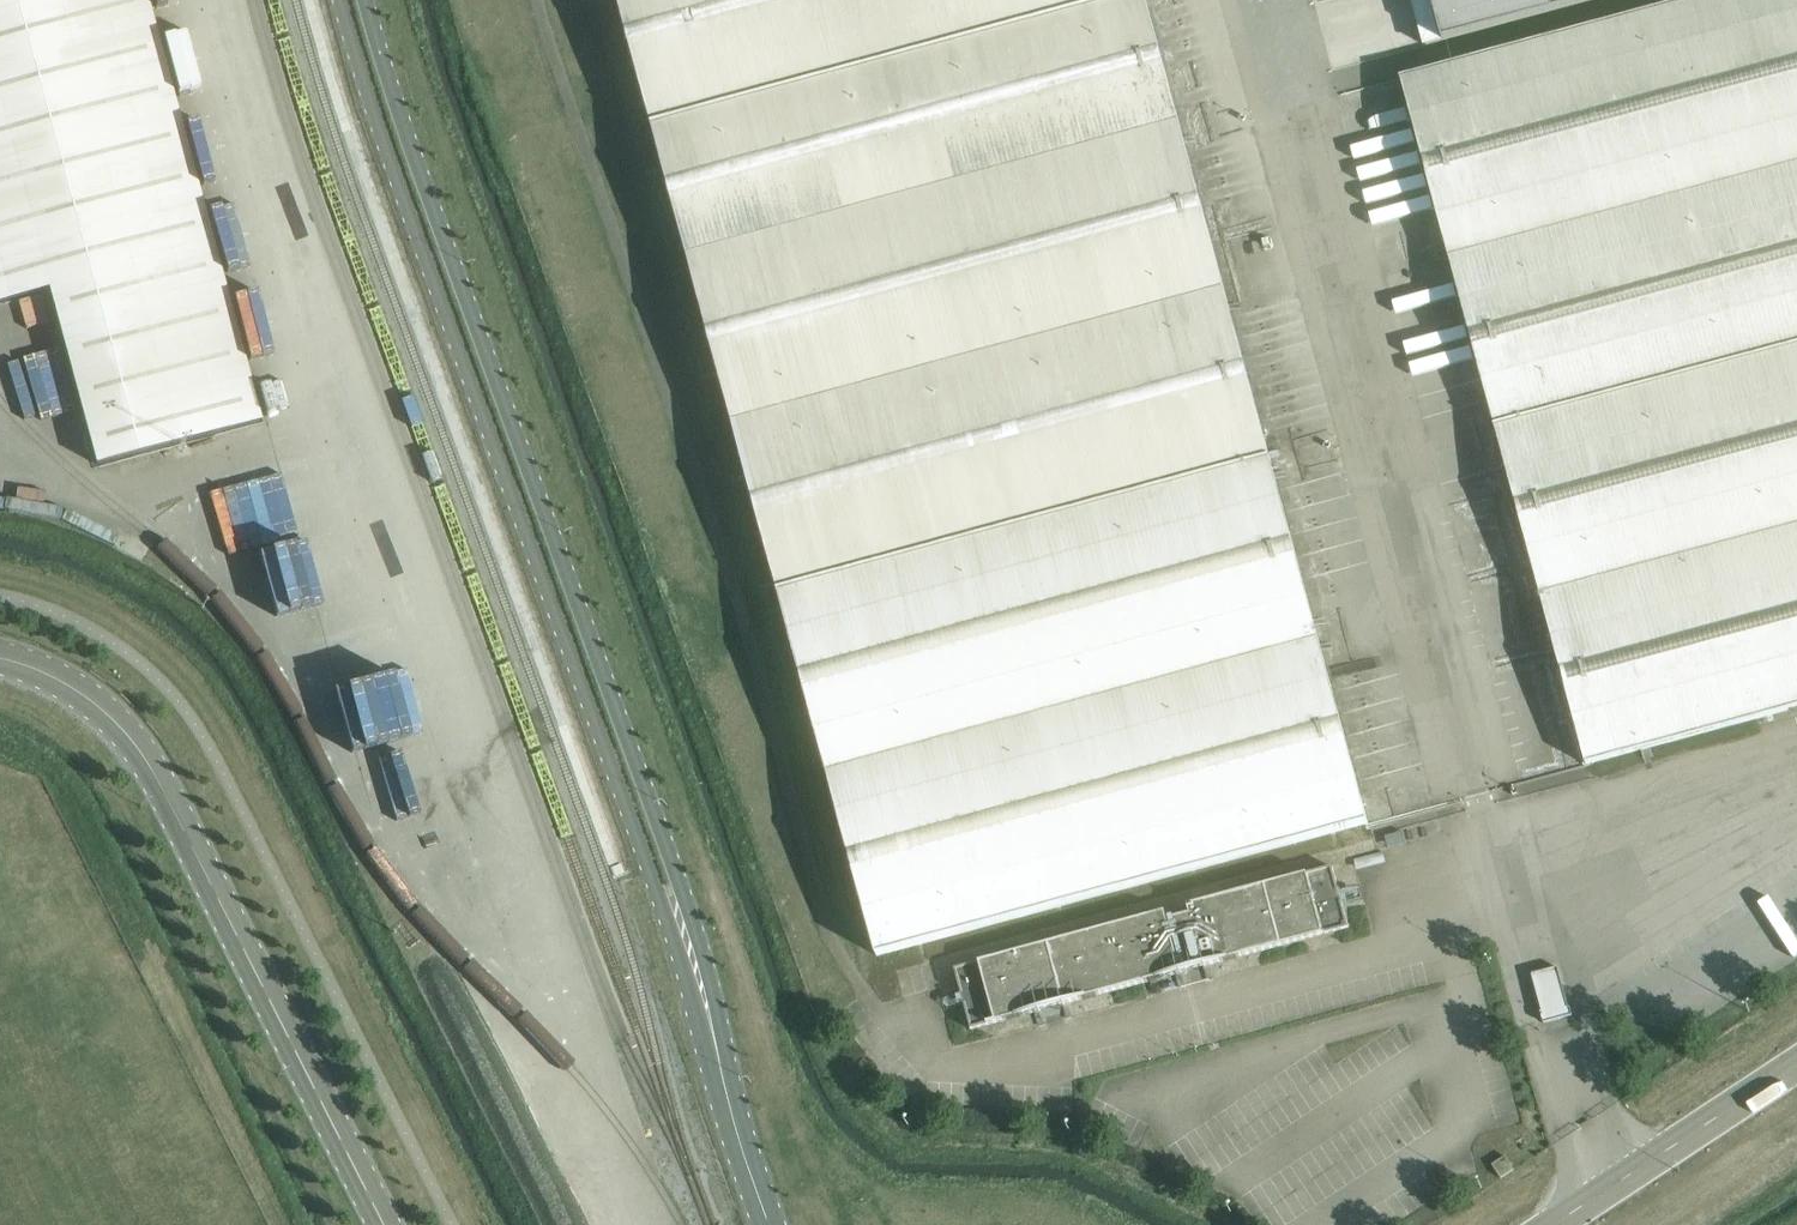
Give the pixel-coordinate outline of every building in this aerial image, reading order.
[(48,288),(95,464),(260,419),(147,0),(0,0),(0,301),(48,288)] [(1368,823),(1146,0),(619,0),(877,956),(1368,823)] [(1796,707),(1796,0),(1689,0),(1400,78),(1585,764),(1796,707)] [(1442,40),(1442,41),(1594,0),(1431,0),(1442,40)] [(1348,927),(1332,866),(1187,905),(1189,914),(1167,920),(1165,911),(954,968),(970,1029),(1348,927)] [(1568,1007),(1562,984),(1557,967),(1531,974),(1542,1014),(1541,1015),(1543,1023),(1571,1015),(1569,1007),(1568,1007)] [(1500,1178),(1513,1169),(1505,1156),(1491,1164),(1500,1178)]
